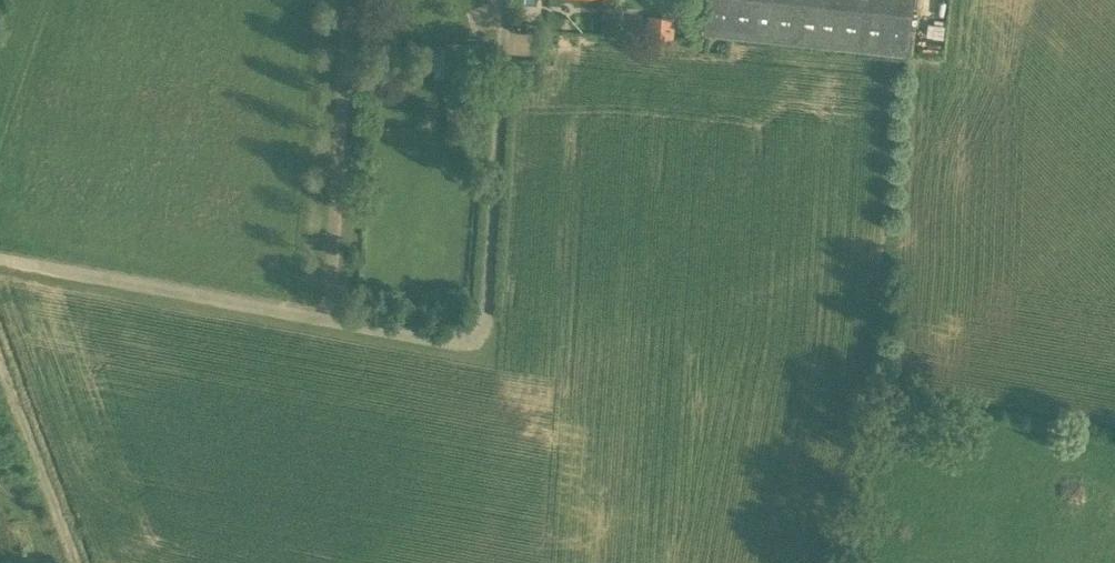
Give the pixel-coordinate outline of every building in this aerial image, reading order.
[(912,0),(706,0),(703,32),(907,53),(912,0)] [(647,36),(673,38),(674,15),(648,14),(647,36)] [(445,41),(446,80),(460,81),(460,42),(445,41)]
